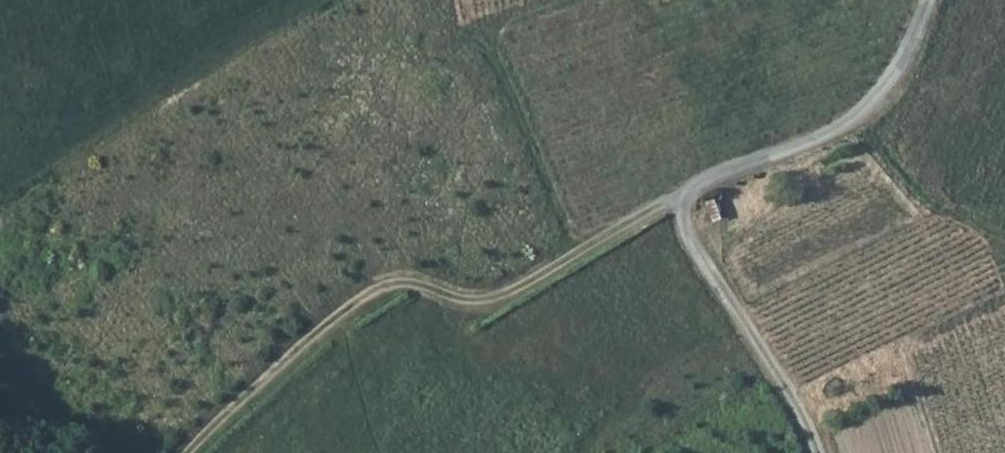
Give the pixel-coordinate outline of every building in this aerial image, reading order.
[(703,203),(710,223),(720,219),(712,199),(703,203)]
